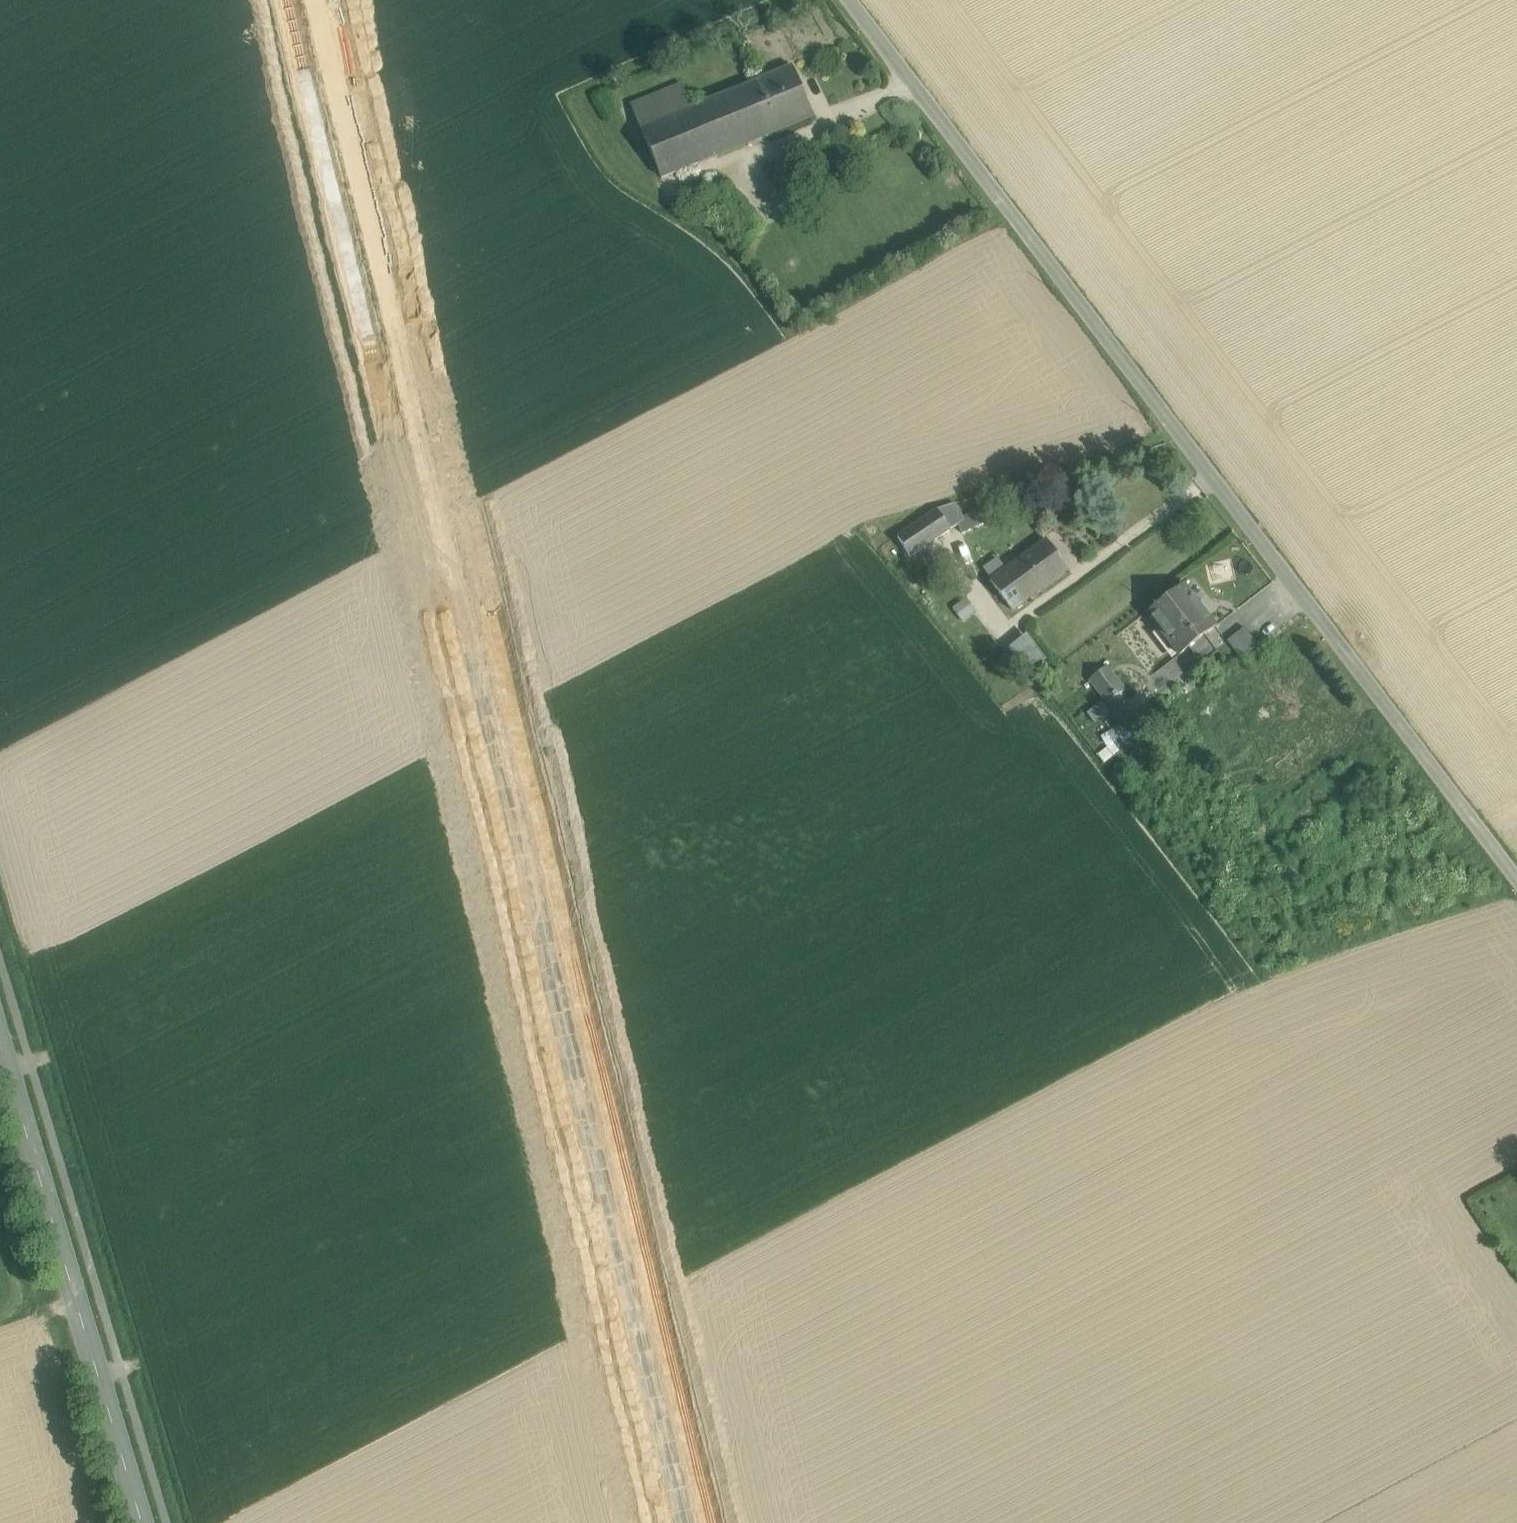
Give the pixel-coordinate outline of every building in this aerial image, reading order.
[(792,66),(741,87),(766,137),(814,117),(792,66)] [(683,86),(631,107),(641,129),(692,107),(683,86)] [(741,87),(692,107),(641,129),(662,179),(766,137),(741,87)] [(938,510),(898,536),(910,556),(958,525),(963,534),(993,519),(987,508),(964,520),(954,503),(938,510)] [(1047,539),(1004,570),(1026,601),(1069,570),(1047,539)] [(1004,570),(999,563),(992,568),(997,575),(990,580),(1013,610),(1026,601),(1004,570)] [(1216,627),(1183,584),(1147,612),(1180,655),(1216,627)] [(952,603),(960,619),(975,612),(967,596),(952,603)] [(1245,627),(1227,641),(1241,659),(1259,645),(1245,627)] [(1028,676),(1047,661),(1026,637),(1008,652),(1028,676)] [(1125,690),(1107,666),(1089,680),(1108,704),(1125,690)] [(1102,702),(1087,713),(1095,723),(1109,712),(1102,702)] [(1121,720),(1099,737),(1112,753),(1134,737),(1121,720)]
